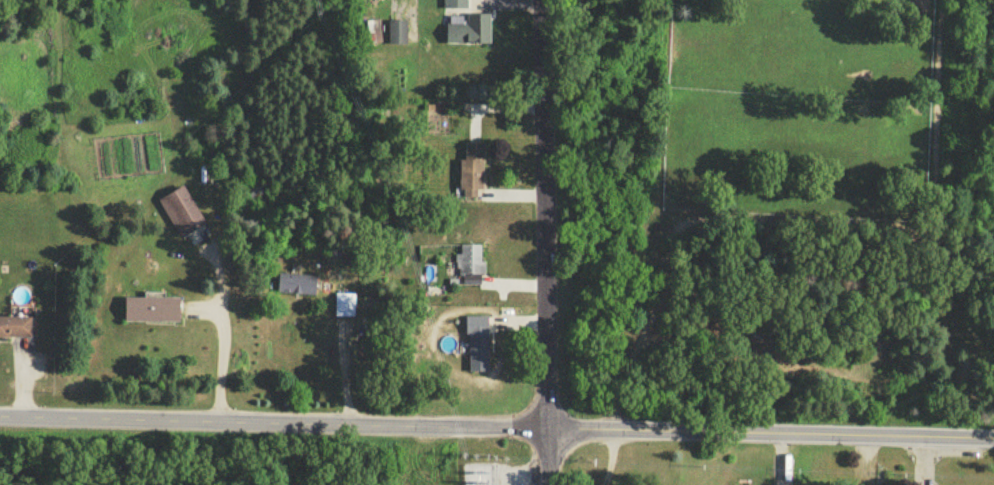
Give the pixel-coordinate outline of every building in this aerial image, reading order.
[(468,0),(444,0),(444,17),(468,17),(468,0)] [(468,18),(468,28),(447,28),(448,49),(492,49),(492,17),(468,18)] [(461,160),(461,201),(484,201),(483,149),(471,149),(472,160),(461,160)] [(160,204),(182,244),(208,229),(186,189),(160,204)] [(484,287),(484,260),(455,260),(455,287),(484,287)] [(336,320),(355,320),(355,297),(336,297),(336,320)] [(183,325),(183,301),(128,301),(128,325),(183,325)] [(491,376),(490,319),(467,319),(468,376),(491,376)] [(0,320),(0,341),(34,341),(34,320),(0,320)]
